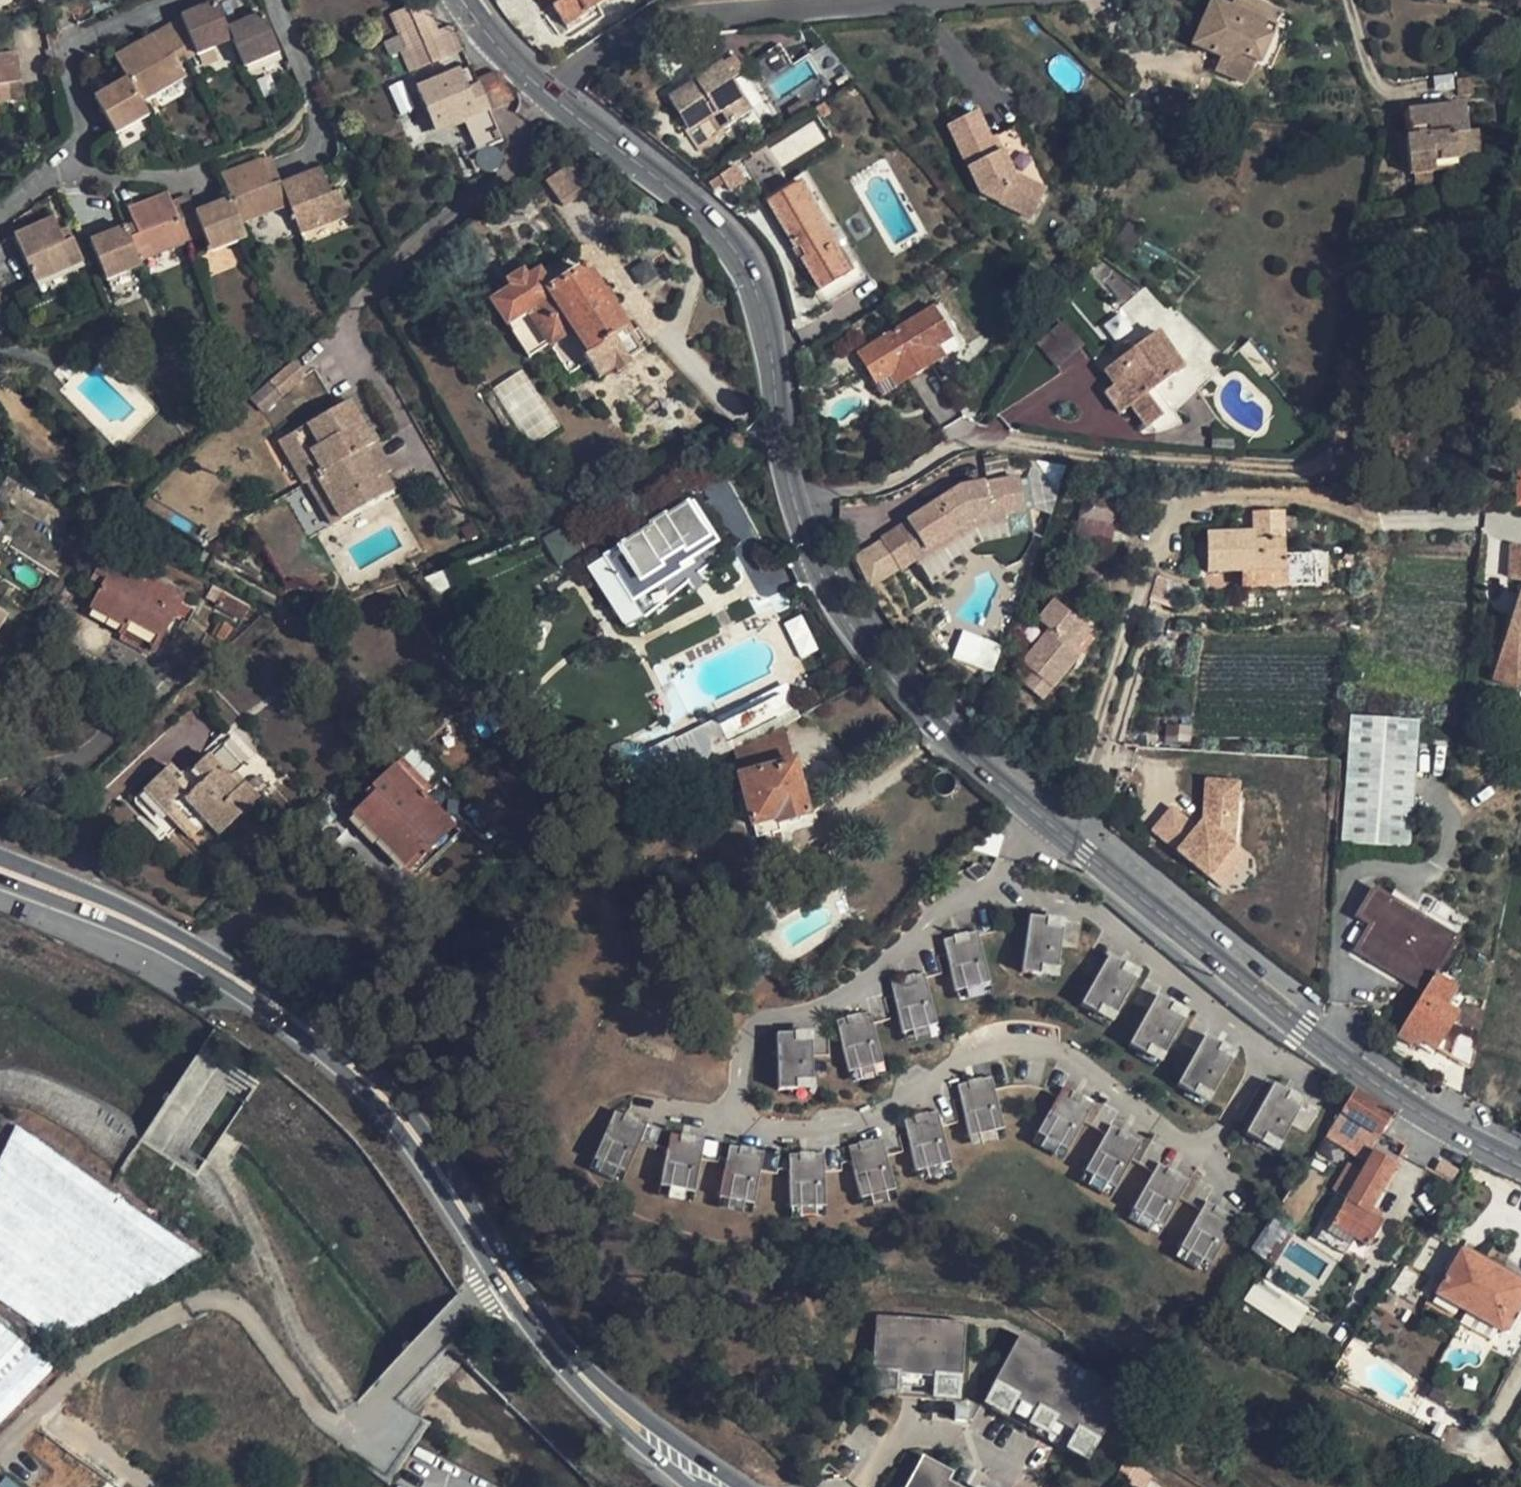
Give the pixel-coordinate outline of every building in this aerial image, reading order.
[(605,0),(549,0),(566,26),(605,0)] [(1190,46),(1220,60),(1241,57),(1254,63),(1270,70),(1289,25),(1278,20),(1281,12),(1253,0),(1235,0),(1230,10),(1210,1),(1190,46)] [(392,14),(417,70),(461,50),(451,27),(435,34),(421,1),(392,14)] [(232,40),(227,29),(216,2),(180,17),(197,55),(232,40)] [(279,53),(262,14),(227,29),(232,40),(244,68),(279,53)] [(166,26),(187,62),(197,55),(180,17),(166,26)] [(187,62),(166,26),(151,36),(166,61),(174,56),(179,66),(187,62)] [(114,57),(127,79),(141,103),(186,76),(179,66),(174,56),(166,61),(151,36),(114,57)] [(777,44),(750,63),(765,84),(792,65),(777,44)] [(10,102),(9,94),(5,94),(4,85),(21,83),(17,53),(0,55),(0,104),(10,102)] [(1244,86),(1254,63),(1241,57),(1220,60),(1215,73),(1244,86)] [(731,58),(667,99),(687,129),(708,116),(719,132),(750,112),(731,81),(741,74),(731,58)] [(419,90),(438,132),(463,121),(477,153),(502,142),(488,110),(476,83),(469,68),(419,90)] [(476,83),(488,110),(511,100),(501,77),(497,74),(476,83)] [(94,99),(115,135),(148,115),(141,103),(127,79),(94,99)] [(24,100),(21,83),(4,85),(5,94),(9,94),(10,102),(24,100)] [(804,102),(780,116),(786,126),(810,111),(804,102)] [(1405,106),(1405,113),(1427,110),(1426,104),(1405,106)] [(821,120),(829,115),(823,105),(814,110),(821,120)] [(1467,133),(1463,106),(1427,110),(1405,113),(1408,140),(1405,140),(1409,175),(1412,175),(1430,173),(1457,169),(1456,160),(1454,134),(1467,133)] [(975,113),(947,127),(980,195),(1031,220),(1045,192),(1011,176),(993,139),(988,141),(975,113)] [(768,148),(778,167),(826,141),(816,122),(768,148)] [(1454,134),(1456,160),(1477,158),(1474,132),(1467,133),(1454,134)] [(272,186),(279,182),(269,158),(262,161),(272,186)] [(221,176),(230,200),(241,225),(289,206),(280,185),(279,182),(272,186),(262,161),(261,160),(221,176)] [(570,164),(545,181),(562,207),(587,190),(570,164)] [(280,185),(289,206),(301,235),(349,215),(339,191),(331,194),(321,169),(280,185)] [(796,179),(799,184),(836,245),(842,242),(846,240),(805,173),(796,179)] [(1430,173),(1412,175),(1414,187),(1432,185),(1430,173)] [(713,192),(722,186),(717,178),(708,184),(713,192)] [(763,198),(767,204),(799,184),(796,179),(763,198)] [(799,184),(767,204),(819,290),(847,274),(832,248),(836,245),(799,184)] [(130,239),(139,262),(188,242),(172,203),(168,193),(128,210),(134,224),(138,235),(130,239)] [(172,203),(188,242),(205,235),(196,214),(189,196),(172,203)] [(196,214),(205,235),(212,252),(246,238),(241,225),(230,200),(196,214)] [(14,236),(35,283),(83,262),(73,239),(65,242),(53,218),(14,236)] [(1130,255),(1140,237),(1118,222),(1107,240),(1130,255)] [(134,224),(125,228),(130,239),(138,235),(134,224)] [(90,242),(106,281),(141,267),(139,262),(130,239),(125,228),(90,242)] [(836,245),(832,248),(847,274),(858,267),(842,242),(836,245)] [(646,261),(630,271),(642,288),(657,278),(646,261)] [(847,274),(819,290),(826,301),(864,278),(858,267),(847,274)] [(514,290),(493,304),(508,326),(529,313),(551,346),(576,329),(592,354),(585,358),(599,380),(615,369),(617,374),(630,365),(627,361),(644,350),(630,329),(624,333),(609,310),(600,296),(583,271),(551,292),(539,273),(527,281),(523,274),(509,283),(514,290)] [(608,291),(600,296),(609,310),(618,305),(608,291)] [(932,307),(855,353),(874,385),(889,376),(895,373),(901,383),(937,362),(931,351),(936,348),(951,338),(932,307)] [(529,313),(508,326),(530,360),(551,346),(529,313)] [(1057,364),(1078,346),(1061,327),(1041,345),(1057,364)] [(1157,334),(1103,373),(1114,387),(1104,395),(1118,414),(1129,406),(1145,429),(1150,425),(1156,433),(1161,432),(1175,422),(1151,390),(1182,367),(1157,334)] [(931,351),(937,362),(943,358),(936,348),(931,351)] [(282,397),(307,375),(294,362),(270,383),(282,397)] [(896,387),(901,383),(895,373),(889,376),(896,387)] [(262,414),(282,397),(270,383),(250,400),(262,414)] [(349,401),(279,441),(291,462),(306,453),(319,476),(308,483),(320,503),(328,498),(341,521),(393,491),(384,475),(380,478),(373,466),(382,460),(374,445),(364,427),(349,401)] [(364,427),(374,445),(378,442),(368,425),(364,427)] [(306,453),(291,462),(304,485),(308,483),(319,476),(306,453)] [(389,472),(382,460),(373,466),(380,478),(384,475),(389,472)] [(8,505),(19,484),(6,477),(0,489),(0,500),(8,505)] [(881,548),(899,574),(914,563),(917,568),(971,532),(1004,526),(1001,516),(1023,512),(1017,483),(984,489),(983,486),(956,492),(905,526),(908,529),(881,548)] [(1085,488),(1077,520),(1116,529),(1126,531),(1132,497),(1085,488)] [(328,498),(320,503),(332,526),(341,521),(328,498)] [(605,558),(632,602),(691,565),(688,560),(717,542),(692,503),(666,520),(664,517),(650,526),(652,529),(605,558)] [(1252,533),(1206,534),(1207,572),(1242,571),(1243,587),(1315,585),(1314,554),(1283,554),(1282,512),(1252,513),(1252,533)] [(1112,547),(1116,529),(1077,520),(1073,538),(1112,547)] [(977,547),(1006,542),(1004,526),(971,532),(917,568),(925,581),(977,547)] [(1511,545),(1509,578),(1520,582),(1520,549),(1511,545)] [(184,597),(105,555),(96,574),(106,579),(91,608),(123,626),(119,634),(154,652),(176,612),(185,616),(190,607),(181,602),(184,597)] [(632,602),(605,558),(587,569),(625,629),(643,618),(632,602)] [(452,569),(425,579),(435,596),(460,584),(452,569)] [(1157,576),(1150,596),(1177,605),(1183,584),(1157,576)] [(224,592),(217,606),(241,619),(248,604),(224,592)] [(1518,592),(1494,669),(1514,676),(1520,669),(1520,594),(1518,592)] [(1076,659),(1068,653),(1088,628),(1058,604),(1039,627),(1051,638),(1027,668),(1038,677),(1057,693),(1080,663),(1076,659)] [(798,656),(815,651),(803,615),(786,621),(798,656)] [(1076,659),(1096,635),(1088,628),(1068,653),(1076,659)] [(960,630),(952,658),(993,670),(1001,642),(960,630)] [(1514,676),(1494,669),(1491,679),(1514,686),(1514,676)] [(1027,689),(1047,705),(1057,693),(1038,677),(1027,689)] [(788,703),(776,680),(709,717),(720,737),(788,703)] [(1352,711),(1341,837),(1408,841),(1418,715),(1352,711)] [(669,739),(681,764),(724,745),(720,737),(709,717),(669,739)] [(733,754),(739,777),(794,763),(784,728),(763,740),(733,754)] [(642,751),(654,776),(681,764),(669,739),(668,736),(641,749),(642,751)] [(618,762),(629,786),(654,776),(642,751),(618,762)] [(226,774),(214,760),(202,770),(197,764),(185,774),(180,767),(137,799),(158,824),(171,815),(184,830),(199,817),(211,833),(253,800),(228,772),(226,774)] [(751,824),(754,838),(777,832),(777,825),(807,817),(794,763),(739,777),(751,824)] [(452,826),(398,767),(371,790),(375,795),(350,817),(399,871),(423,848),(426,851),(452,826)] [(1204,782),(1202,821),(1176,852),(1206,877),(1233,845),(1238,783),(1204,782)] [(1425,992),(1436,977),(1439,979),(1463,944),(1383,890),(1362,920),(1376,929),(1362,951),(1425,992)] [(1064,921),(1029,916),(1021,972),(1055,977),(1064,921)] [(977,931),(943,940),(956,992),(991,983),(977,931)] [(1139,972),(1107,955),(1080,1006),(1111,1022),(1139,972)] [(938,1024),(924,973),(890,982),(904,1033),(938,1024)] [(1436,977),(1425,992),(1449,1006),(1458,989),(1439,979),(1436,977)] [(1137,989),(1133,1007),(1148,1011),(1152,993),(1137,989)] [(1411,1044),(1431,1056),(1458,1012),(1449,1006),(1425,992),(1395,1040),(1409,1048),(1411,1044)] [(1160,1061),(1187,1011),(1157,995),(1130,1045),(1160,1061)] [(870,1012),(837,1020),(849,1072),(883,1064),(870,1012)] [(813,1089),(811,1032),(777,1033),(778,1090),(813,1089)] [(1447,1063),(1474,1072),(1479,1042),(1457,1033),(1447,1063)] [(1235,1052),(1204,1035),(1178,1086),(1209,1102),(1235,1052)] [(991,1077),(958,1085),(970,1137),(1004,1129),(991,1077)] [(1246,1134),(1277,1151),(1304,1101),(1273,1084),(1246,1134)] [(1093,1104),(1063,1087),(1037,1134),(1067,1151),(1093,1104)] [(1354,1089),(1338,1116),(1375,1137),(1391,1114),(1354,1089)] [(938,1111),(904,1120),(917,1171),(950,1163),(938,1111)] [(646,1125),(613,1112),(592,1160),(625,1174),(646,1125)] [(1331,1128),(1368,1152),(1375,1137),(1338,1116),(1331,1128)] [(1140,1143),(1110,1126),(1085,1172),(1115,1189),(1140,1143)] [(63,1321),(203,1243),(6,1131),(0,1143),(0,1290),(63,1321)] [(704,1140),(670,1134),(660,1186),(694,1193),(704,1140)] [(1396,1137),(1391,1149),(1400,1153),(1405,1141),(1396,1137)] [(882,1138),(848,1146),(861,1198),(895,1189),(882,1138)] [(764,1152),(729,1145),(719,1198),(753,1205),(764,1152)] [(1368,1152),(1334,1211),(1324,1227),(1329,1229),(1350,1241),(1366,1250),(1382,1226),(1362,1214),(1391,1163),(1368,1152)] [(823,1154),(788,1155),(790,1208),(825,1207),(823,1154)] [(1189,1181),(1158,1164),(1132,1209),(1163,1227),(1189,1181)] [(1236,1218),(1205,1202),(1180,1248),(1211,1264),(1236,1218)] [(1270,1260),(1288,1230),(1271,1219),(1252,1249),(1270,1260)] [(1350,1241),(1329,1229),(1324,1239),(1345,1251),(1350,1241)] [(1456,1255),(1434,1295),(1498,1331),(1518,1290),(1456,1255)] [(1295,1329),(1308,1305),(1257,1279),(1245,1303),(1295,1329)] [(963,1398),(966,1320),(852,1311),(845,1387),(963,1398)] [(0,1313),(0,1407),(63,1344),(0,1313)] [(1126,1389),(1021,1332),(981,1403),(1090,1460),(1126,1389)] [(971,1405),(955,1405),(956,1422),(971,1422),(971,1405)] [(950,1479),(955,1471),(924,1454),(905,1486),(966,1486),(950,1479)]
